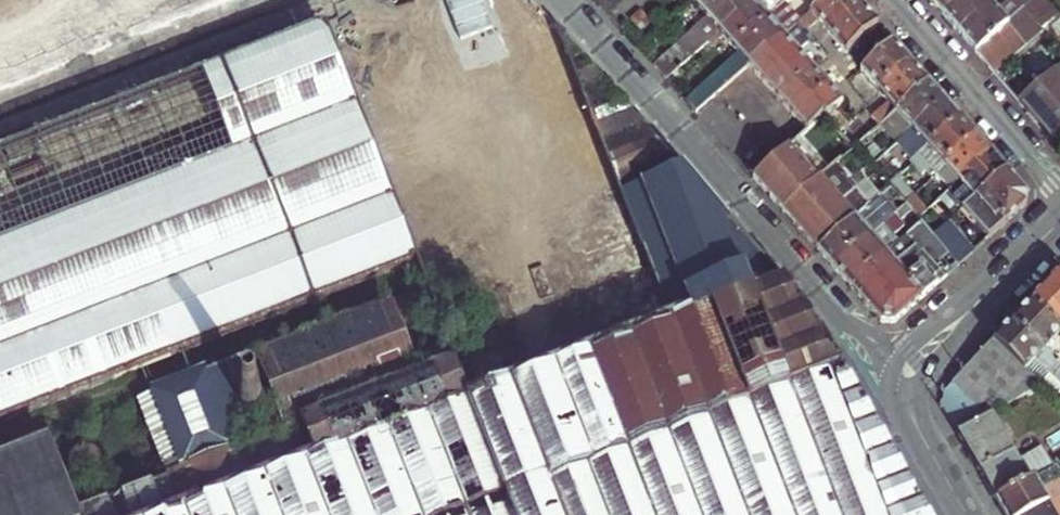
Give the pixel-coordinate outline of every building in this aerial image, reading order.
[(278,0),(0,0),(0,108),(278,0)] [(466,23),(492,0),(446,0),(466,23)] [(710,15),(657,61),(666,70),(671,75),(723,29),(741,14),(733,5),(729,0),(697,0),(710,15)] [(741,14),(754,28),(772,13),(760,0),(739,0),(733,5),(741,14)] [(790,0),(786,0),(772,13),(754,28),(768,45),(796,21),(792,15),(798,10),(790,0)] [(796,21),(802,27),(809,20),(811,23),(819,16),(822,20),(830,29),(847,14),(835,0),(820,0),(796,21)] [(863,0),(835,0),(847,14),(863,0)] [(865,0),(863,0),(847,14),(865,34),(882,19),(876,13),(865,0)] [(939,2),(945,9),(956,0),(938,0),(939,2)] [(955,20),(959,24),(964,30),(996,3),(1000,0),(956,0),(945,9),(955,20)] [(964,30),(975,42),(980,48),(1029,7),(1022,0),(1012,0),(1002,9),(996,3),(964,30)] [(1051,0),(1037,0),(1035,2),(1059,31),(1059,11),(1051,0)] [(1029,7),(980,48),(991,61),(997,68),(1029,40),(1025,35),(1041,21),(1029,7)] [(768,45),(754,28),(741,14),(723,29),(732,39),(740,49),(687,94),(698,106),(751,60),(768,45)] [(865,34),(847,14),(830,29),(848,50),(865,34)] [(802,27),(796,21),(768,45),(799,79),(815,65),(805,54),(799,47),(811,38),(802,27)] [(0,154),(0,413),(412,257),(324,27),(230,64),(0,154)] [(898,72),(915,57),(908,49),(897,37),(880,53),(898,72)] [(768,45),(751,60),(757,68),(781,95),(799,79),(768,45)] [(676,313),(176,514),(929,514),(862,398),(792,291),(576,49),(676,313)] [(881,87),(898,72),(880,53),(865,67),(881,87)] [(915,93),(933,77),(925,69),(915,57),(898,72),(915,93)] [(822,73),(815,65),(799,79),(813,96),(830,81),(822,73)] [(1023,97),(1035,110),(1039,106),(1050,118),(1059,130),(1059,65),(1023,97)] [(915,93),(898,72),(881,87),(891,98),(882,105),(886,110),(880,116),(884,121),(885,119),(891,115),(915,93)] [(933,77),(915,93),(891,115),(902,128),(896,132),(901,137),(949,95),(943,89),(933,77)] [(813,96),(799,79),(781,95),(794,110),(809,127),(827,111),(813,96)] [(827,111),(843,96),(836,88),(830,81),(813,96),(827,111)] [(491,187),(459,92),(397,113),(430,208),(491,187)] [(906,143),(911,138),(921,150),(963,112),(958,106),(949,95),(901,137),(906,143)] [(932,163),(927,167),(932,172),(979,130),(975,125),(963,112),(921,150),(932,163)] [(864,119),(859,113),(842,128),(856,145),(858,143),(874,129),(864,119)] [(891,115),(885,119),(896,132),(902,128),(891,115)] [(990,142),(979,130),(932,172),(937,179),(942,174),(952,186),(995,148),(990,142)] [(797,138),(758,173),(769,186),(787,206),(826,171),(797,138)] [(1005,160),(995,148),(952,186),(963,200),(959,204),(964,210),(973,202),(1011,168),(1005,160)] [(1021,209),(1029,200),(1029,188),(1024,183),(1011,168),(973,202),(982,213),(979,215),(989,227),(984,231),(990,238),(1021,209)] [(863,211),(826,171),(787,206),(809,231),(822,246),(859,215),(863,211)] [(881,217),(887,211),(876,199),(863,211),(859,215),(874,233),(886,223),(881,217)] [(887,211),(881,217),(886,223),(892,217),(887,211)] [(859,215),(822,246),(831,256),(838,264),(874,233),(859,215)] [(892,217),(886,223),(874,233),(838,264),(848,275),(854,282),(890,251),(884,245),(897,235),(891,229),(897,223),(892,217)] [(964,261),(981,245),(956,218),(939,233),(964,261)] [(921,255),(926,251),(918,242),(913,246),(915,248),(921,255)] [(921,255),(915,248),(910,253),(916,260),(921,255)] [(899,262),(890,251),(854,282),(864,293),(870,301),(906,269),(899,262)] [(910,253),(899,262),(906,269),(916,260),(910,253)] [(932,257),(910,275),(906,269),(870,301),(882,313),(886,318),(901,318),(948,276),(932,257)] [(1036,297),(1059,320),(1059,272),(1053,280),(1036,297)] [(1036,297),(1030,304),(1016,318),(1059,360),(1059,320),(1036,297)] [(272,426),(412,379),(391,316),(251,363),(272,426)] [(1016,318),(1009,326),(997,338),(1045,383),(1046,384),(1055,374),(1059,378),(1059,360),(1016,318)] [(949,387),(948,402),(964,430),(997,410),(1019,398),(1045,383),(997,338),(986,349),(949,387)] [(227,367),(134,402),(165,481),(149,487),(157,508),(192,495),(183,473),(257,445),(227,367)] [(1045,383),(1019,398),(1038,431),(1059,420),(1059,397),(1046,384),(1045,383)] [(964,430),(985,467),(1005,456),(1019,448),(997,410),(964,430)] [(985,467),(991,478),(1002,496),(1059,464),(1059,430),(1007,460),(1005,456),(985,467)] [(1002,496),(1009,508),(1013,514),(1027,514),(1059,496),(1059,464),(1002,496)] [(150,492),(119,500),(123,514),(156,514),(150,492)] [(1027,514),(1059,514),(1059,496),(1027,514)]
